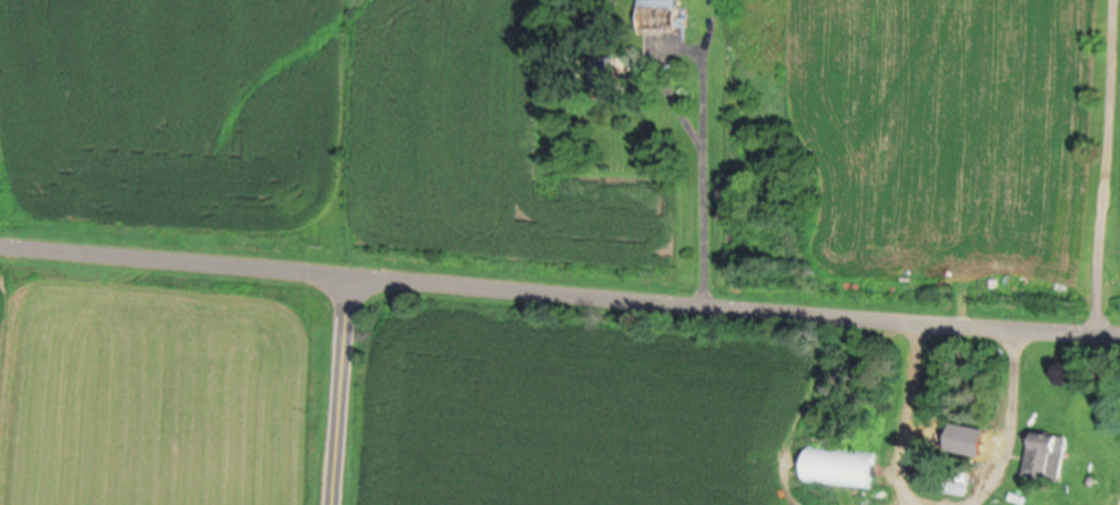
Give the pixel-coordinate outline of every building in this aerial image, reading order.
[(639,32),(676,32),(676,0),(639,0),(639,32)] [(1025,474),(1061,479),(1067,436),(1032,430),(1025,474)] [(871,485),(874,455),(807,449),(804,479),(871,485)] [(951,493),(967,492),(966,471),(949,472),(951,493)]
